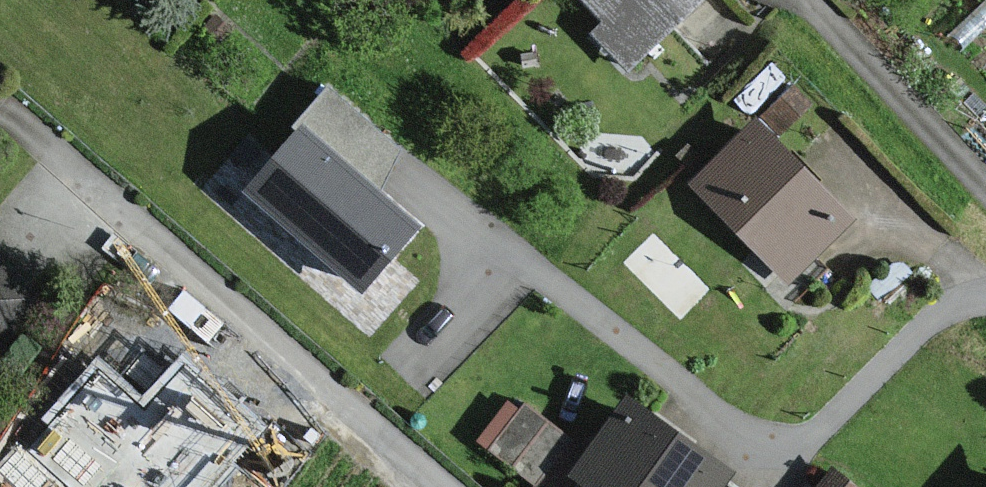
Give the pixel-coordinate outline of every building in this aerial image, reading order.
[(602,24),(590,36),(620,66),(688,0),(579,0),(602,24)] [(389,154),(322,97),(291,133),(344,178),(368,198),(389,154)] [(853,224),(755,124),(689,187),(786,287),(853,224)] [(404,228),(373,202),(368,198),(344,178),(291,133),(237,197),(350,292),(404,228)] [(0,270),(0,337),(33,299),(0,270)] [(185,356),(142,406),(95,365),(23,448),(68,486),(208,486),(263,423),(185,356)] [(513,388),(479,430),(537,477),(572,435),(513,388)] [(615,410),(567,477),(581,486),(724,486),(615,410)] [(826,476),(817,486),(840,486),(826,476)]
